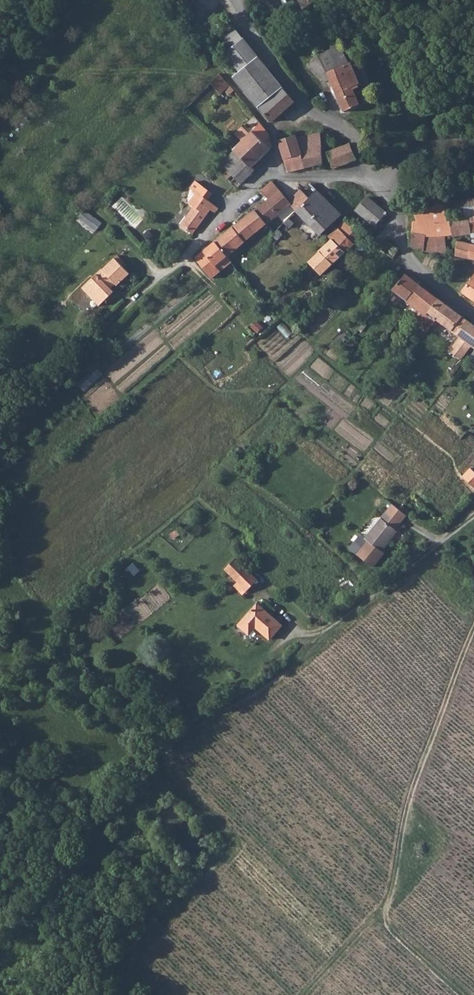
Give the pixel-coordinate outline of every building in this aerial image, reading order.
[(261,108),(273,121),(284,110),(296,100),(235,26),(223,36),(232,47),(225,53),(241,71),(234,76),(261,108)] [(329,50),(331,50),(343,45),(341,38),(329,42),(330,43),(326,45),(329,50)] [(331,50),(339,67),(347,64),(345,61),(349,59),(343,45),(331,50)] [(328,72),(339,67),(331,50),(329,50),(319,54),(328,72)] [(347,64),(339,67),(328,72),(319,54),(309,65),(323,82),(329,78),(339,100),(355,93),(353,88),(349,78),(357,75),(352,64),(350,62),(349,59),(345,61),(347,64)] [(235,90),(230,84),(226,79),(220,72),(210,83),(218,91),(222,87),(224,90),(225,91),(229,95),(235,90)] [(349,78),(353,88),(361,85),(357,75),(349,78)] [(360,103),(355,93),(339,100),(343,110),(360,103)] [(271,133),(261,121),(232,149),(234,151),(251,167),(252,166),(270,148),(269,148),(272,145),(271,133)] [(302,150),(306,167),(324,162),(322,146),(322,132),(298,137),(302,150)] [(288,171),(306,167),(302,150),(298,137),(297,134),(287,136),(278,139),(288,171)] [(358,158),(351,143),(327,152),(331,161),(334,168),(358,158)] [(234,151),(221,164),(228,170),(224,174),(229,179),(233,174),(236,178),(241,183),(255,169),(252,166),(251,167),(234,151)] [(198,190),(213,202),(218,196),(197,180),(182,197),(189,202),(198,190)] [(269,198),(256,208),(267,222),(290,203),(291,202),(283,193),(275,183),(272,180),(260,190),(269,198)] [(296,197),(303,189),(294,181),(283,193),(291,202),(290,203),(295,209),(302,203),(296,197)] [(317,188),(310,195),(303,189),(296,197),(302,203),(295,209),(320,234),(343,213),(317,188)] [(219,207),(213,202),(198,190),(189,202),(194,205),(207,215),(212,208),(216,211),(219,207)] [(387,212),(367,195),(355,210),(375,226),(387,212)] [(466,217),(471,216),(473,233),(473,197),(463,199),(466,217)] [(451,220),(466,217),(463,199),(445,202),(448,221),(451,220)] [(447,235),(453,234),(451,220),(448,221),(445,202),(415,211),(418,221),(436,221),(438,235),(439,235),(447,233),(447,235)] [(180,224),(193,234),(207,215),(194,205),(180,224)] [(256,208),(244,217),(256,231),(267,222),(256,208)] [(81,210),(75,220),(95,231),(100,221),(81,210)] [(471,216),(466,217),(451,220),(453,234),(454,236),(458,234),(466,233),(473,233),(471,216)] [(245,240),(256,231),(244,217),(233,225),(245,240)] [(289,227),(294,222),(288,217),(283,222),(289,227)] [(347,218),(338,227),(355,244),(364,235),(347,218)] [(436,221),(418,221),(414,221),(413,232),(437,234),(438,235),(436,221)] [(233,225),(215,240),(227,255),(245,240),(233,225)] [(309,261),(322,275),(336,262),(351,249),(355,244),(338,227),(330,236),(332,238),(319,250),(320,251),(309,261)] [(272,234),(277,239),(282,234),(277,229),(275,232),(272,234)] [(424,247),(425,250),(439,252),(437,234),(413,232),(411,245),(424,247)] [(438,235),(437,234),(439,252),(449,253),(447,235),(447,233),(439,235),(438,235)] [(215,264),(227,255),(215,240),(195,257),(212,277),(220,271),(215,264)] [(472,243),(458,240),(456,255),(470,258),(472,243)] [(186,245),(181,241),(177,246),(182,250),(186,245)] [(399,247),(387,241),(381,250),(394,257),(399,247)] [(227,255),(215,264),(220,271),(231,261),(227,255)] [(120,259),(117,262),(124,268),(127,266),(120,259)] [(86,292),(98,304),(104,297),(110,303),(118,295),(113,290),(117,285),(121,289),(133,276),(124,268),(117,262),(105,274),(105,273),(86,292)] [(394,287),(408,297),(419,283),(407,274),(396,286),(394,287)] [(462,292),(473,301),(473,275),(462,292)] [(422,320),(413,332),(422,339),(424,337),(427,332),(437,319),(437,318),(428,312),(439,298),(419,283),(408,297),(405,302),(410,306),(407,309),(422,320)] [(104,309),(110,303),(104,297),(98,304),(104,309)] [(437,318),(437,319),(442,323),(452,330),(463,316),(439,298),(428,312),(437,318)] [(427,332),(432,335),(436,331),(442,323),(437,319),(427,332)] [(467,340),(472,335),(473,332),(473,323),(467,319),(456,333),(463,338),(467,340)] [(472,335),(467,340),(463,338),(457,347),(464,353),(473,341),(473,337),(472,335)] [(464,353),(468,356),(469,357),(473,351),(473,341),(464,353)] [(468,472),(462,478),(473,488),(473,477),(468,472)] [(381,551),(381,550),(389,541),(387,539),(396,529),(407,514),(398,507),(393,503),(363,540),(358,537),(351,546),(358,552),(357,554),(373,567),(384,554),(381,551)] [(401,504),(398,507),(407,514),(410,511),(401,504)] [(231,575),(242,565),(235,558),(224,568),(231,575)] [(256,578),(242,565),(231,575),(245,589),(256,578)] [(268,638),(280,625),(256,602),(236,623),(244,630),(250,623),(268,638)]
